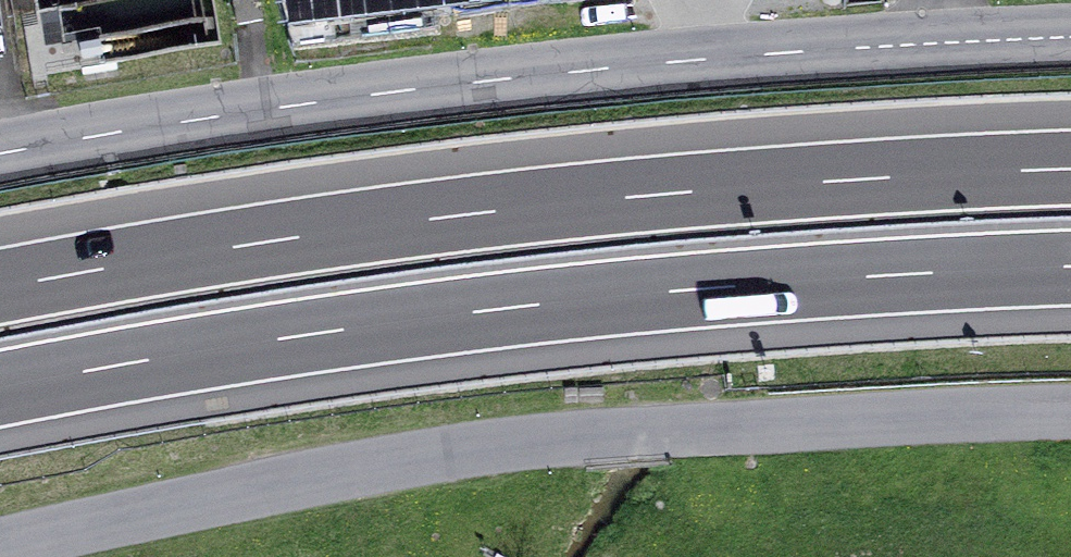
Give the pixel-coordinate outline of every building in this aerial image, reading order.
[(259,0),(250,0),(232,3),(237,26),(263,21),(259,0)] [(573,0),(280,0),(285,37),(573,0)]
